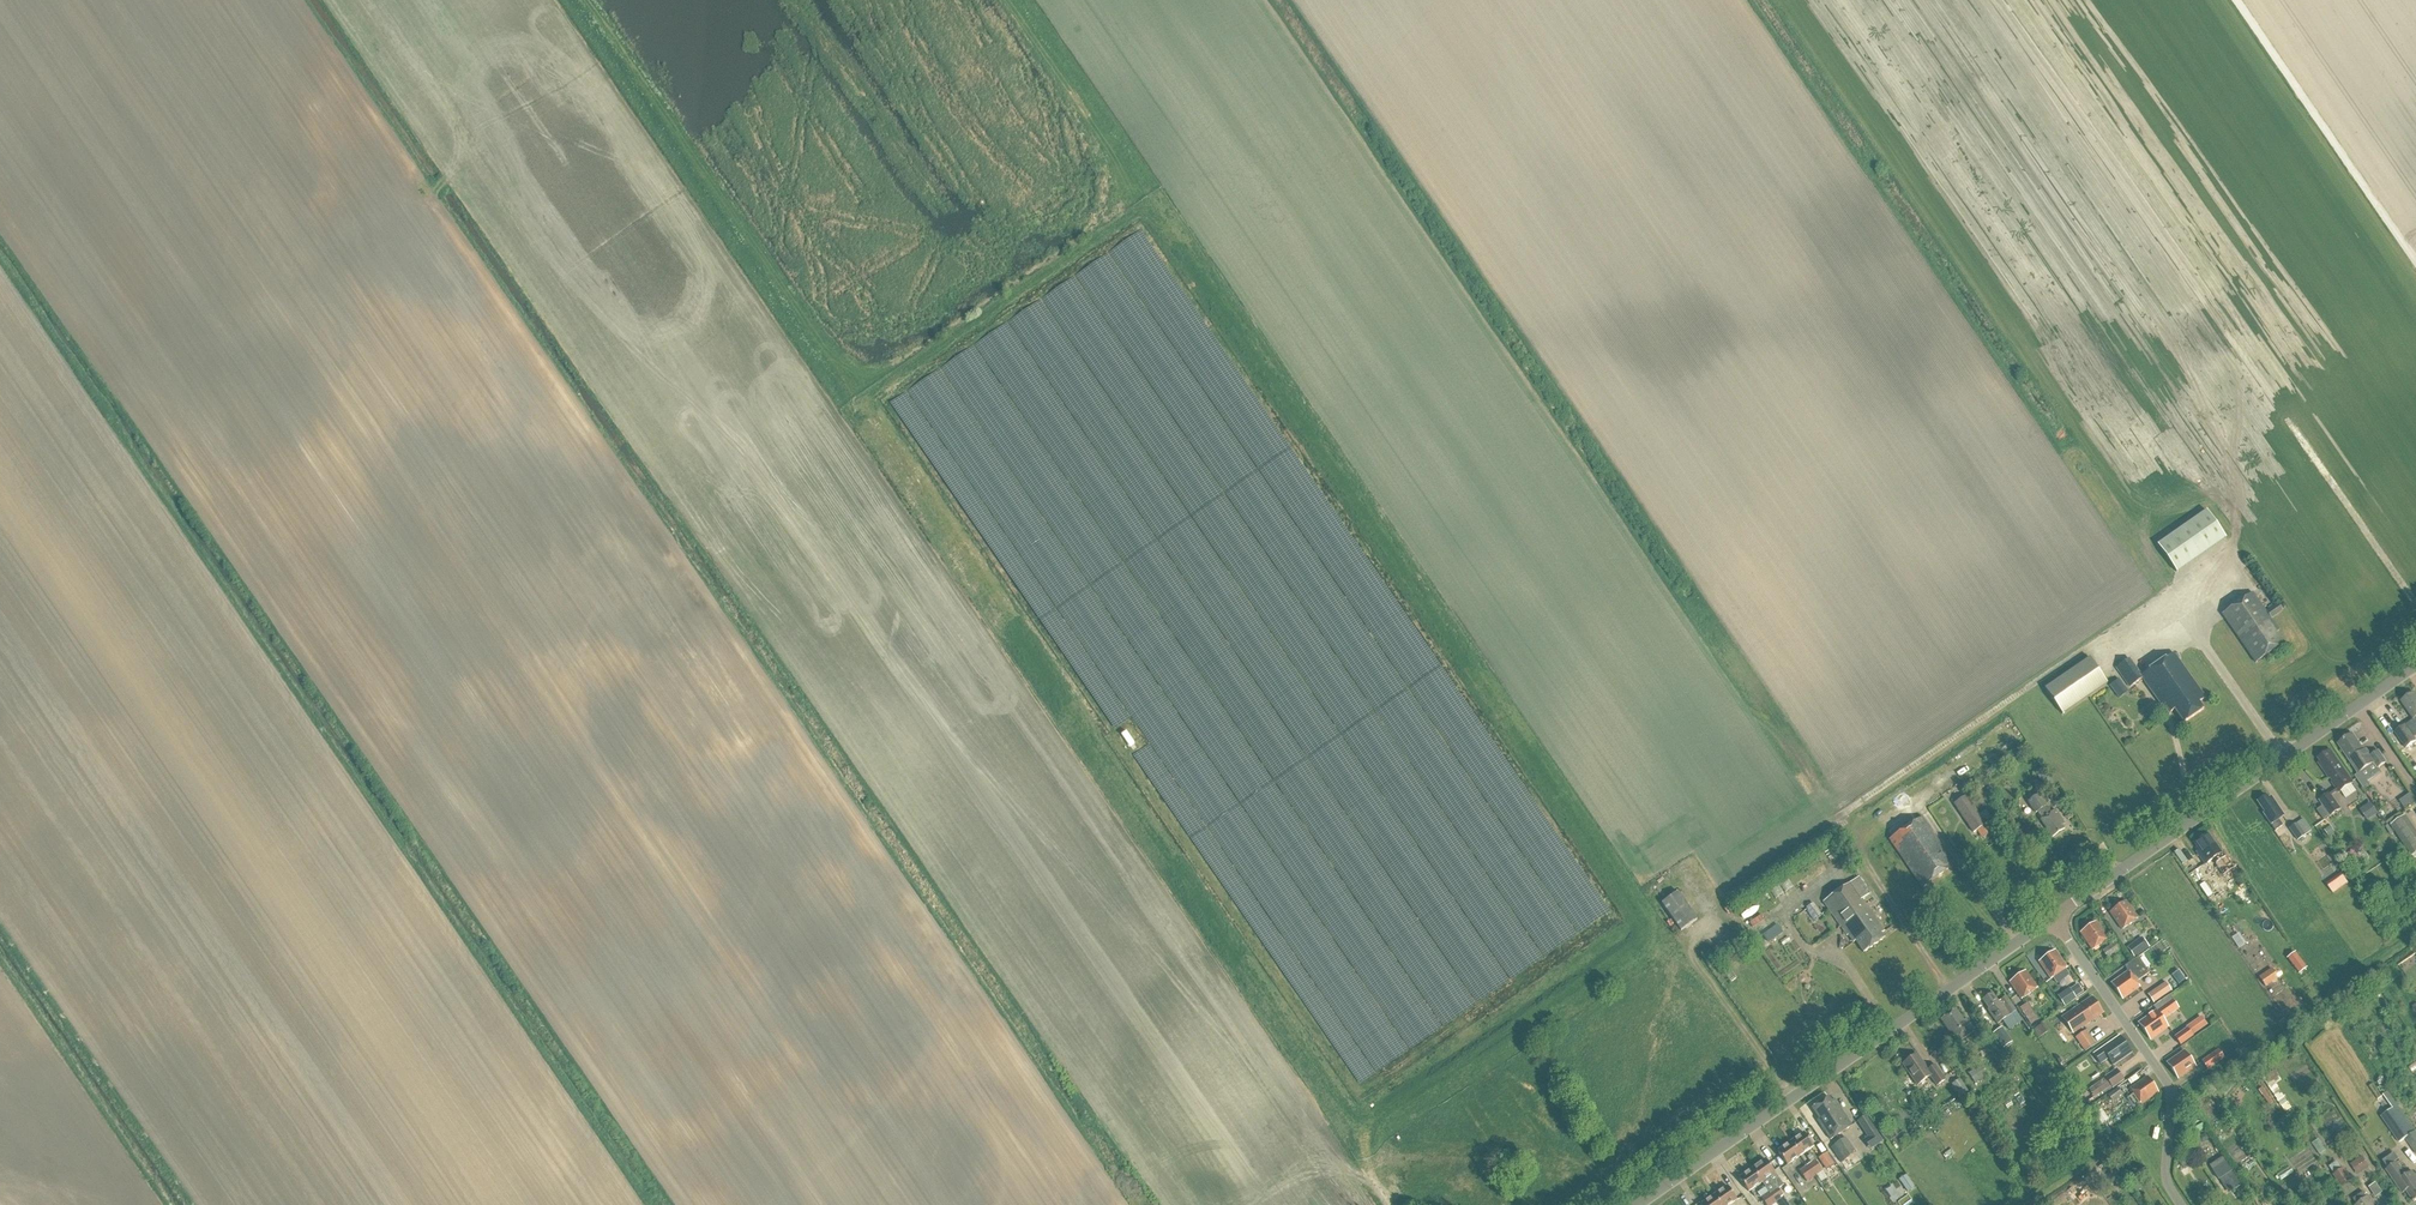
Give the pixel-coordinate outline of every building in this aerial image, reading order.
[(2205,508),(2154,541),(2171,569),(2223,537),(2205,508)] [(2279,605),(2266,613),(2253,594),(2222,615),(2256,664),(2284,644),(2275,631),(2276,630),(2271,622),(2272,621),(2271,619),(2283,611),(2279,605)] [(2170,714),(2175,711),(2184,724),(2187,722),(2187,723),(2201,713),(2201,712),(2204,710),(2199,703),(2206,699),(2174,654),(2142,677),(2129,659),(2116,669),(2130,689),(2143,680),(2162,708),(2165,706),(2170,714)] [(2045,691),(2063,717),(2108,685),(2090,660),(2045,691)] [(2113,683),(2114,693),(2124,692),(2123,683),(2113,683)] [(2401,703),(2413,720),(2415,719),(2415,696),(2414,694),(2401,703)] [(2407,751),(2415,744),(2415,738),(2407,726),(2395,734),(2407,751)] [(2366,750),(2364,752),(2353,735),(2338,745),(2358,774),(2374,763),(2378,769),(2386,763),(2379,752),(2371,757),(2366,750)] [(2320,762),(2318,764),(2339,793),(2353,783),(2330,751),(2318,759),(2320,762)] [(2364,790),(2370,786),(2362,774),(2356,777),(2364,790)] [(2045,797),(2049,802),(2059,795),(2055,790),(2045,797)] [(2320,801),(2331,817),(2341,810),(2330,794),(2320,801)] [(2042,820),(2053,838),(2064,829),(2058,821),(2061,819),(2056,811),(2052,813),(2040,795),(2030,802),(2037,813),(2038,812),(2043,819),(2042,820)] [(1955,804),(1974,833),(1987,825),(1967,796),(1955,804)] [(2263,815),(2271,826),(2275,832),(2283,826),(2278,820),(2284,816),(2271,797),(2268,799),(2266,796),(2257,803),(2265,814),(2263,815)] [(2360,810),(2368,821),(2379,814),(2371,802),(2360,810)] [(2406,816),(2391,826),(2412,857),(2415,855),(2415,831),(2406,816)] [(1890,840),(1922,889),(1956,866),(1923,818),(1890,840)] [(2287,826),(2294,836),(2301,832),(2294,821),(2287,826)] [(2199,851),(2196,854),(2204,865),(2221,854),(2208,835),(2194,844),(2199,851)] [(1829,855),(1836,851),(1829,840),(1823,844),(1829,855)] [(2223,853),(2210,861),(2218,873),(2231,865),(2223,853)] [(2327,884),(2334,895),(2349,884),(2342,874),(2327,884)] [(1870,894),(1859,878),(1824,903),(1848,937),(1849,936),(1853,943),(1856,941),(1864,953),(1885,939),(1882,934),(1885,932),(1862,900),(1870,894)] [(2125,892),(2129,898),(2135,894),(2130,888),(2125,892)] [(1678,892),(1662,904),(1681,932),(1697,921),(1678,892)] [(2110,913),(2122,930),(2138,919),(2126,902),(2110,913)] [(1814,903),(1806,909),(1815,921),(1822,916),(1814,903)] [(1764,939),(1778,931),(1773,922),(1759,930),(1764,939)] [(2096,922),(2080,934),(2092,951),(2108,940),(2096,922)] [(2142,938),(2127,949),(2134,959),(2149,948),(2142,938)] [(2098,947),(2102,953),(2114,945),(2110,940),(2098,947)] [(2121,943),(2107,953),(2111,959),(2125,949),(2121,943)] [(2055,951),(2039,962),(2051,980),(2067,968),(2055,951)] [(2299,974),(2305,969),(2294,954),(2288,959),(2299,974)] [(2111,984),(2122,1000),(2140,988),(2136,983),(2149,974),(2138,958),(2124,967),(2128,972),(2111,984)] [(2260,977),(2267,987),(2279,979),(2273,969),(2260,977)] [(1724,974),(1729,983),(1736,978),(1731,970),(1724,974)] [(2055,980),(2061,989),(2076,979),(2070,970),(2055,980)] [(2026,972),(2010,983),(2021,1000),(2038,989),(2026,972)] [(2148,995),(2154,1004),(2171,992),(2166,983),(2148,995)] [(2064,1005),(2075,998),(2070,991),(2059,998),(2064,1005)] [(2009,1017),(2000,1002),(1998,1003),(1992,994),(1983,1001),(1989,1010),(1988,1011),(1997,1025),(2009,1017)] [(2138,1024),(2150,1041),(2168,1028),(2163,1020),(2178,1009),(2169,996),(2153,1007),(2156,1011),(2138,1024)] [(2006,998),(2000,1002),(2009,1017),(2016,1012),(2006,998)] [(2086,1026),(2103,1014),(2092,998),(2062,1018),(2073,1034),(2086,1026)] [(2027,1002),(2020,1008),(2031,1024),(2039,1020),(2027,1002)] [(1966,1021),(1964,1022),(1956,1010),(1941,1021),(1949,1032),(1947,1033),(1955,1045),(1974,1032),(1966,1021)] [(2202,1018),(2186,1028),(2175,1037),(2182,1046),(2193,1037),(2193,1036),(2208,1026),(2202,1018)] [(2013,1041),(2003,1027),(1995,1032),(2005,1047),(2013,1041)] [(2086,1032),(2070,1043),(2079,1058),(2096,1047),(2086,1032)] [(2108,1059),(2113,1066),(2131,1053),(2119,1037),(2094,1055),(2100,1064),(2108,1059)] [(2167,1063),(2178,1079),(2195,1067),(2184,1051),(2167,1063)] [(2217,1051),(2200,1063),(2206,1071),(2223,1060),(2217,1051)] [(1928,1071),(1917,1055),(1902,1065),(1917,1086),(1930,1077),(1937,1087),(1945,1081),(1935,1066),(1928,1071)] [(2106,1077),(2106,1078),(2090,1090),(2096,1098),(2112,1086),(2114,1089),(2126,1081),(2118,1069),(2106,1077)] [(2130,1089),(2141,1105),(2158,1093),(2147,1077),(2130,1089)] [(1951,1085),(1959,1096),(1965,1092),(1956,1081),(1951,1085)] [(2116,1090),(2107,1096),(2111,1102),(2121,1096),(2116,1090)] [(2390,1092),(2373,1104),(2401,1144),(2407,1139),(2415,1153),(2415,1130),(2390,1092)] [(1832,1103),(1828,1098),(1812,1109),(1820,1120),(1818,1121),(1831,1140),(1852,1126),(1835,1101),(1832,1103)] [(1866,1117),(1858,1122),(1868,1139),(1877,1134),(1866,1117)] [(2233,1133),(2219,1143),(2229,1156),(2242,1147),(2233,1133)] [(1791,1143),(1800,1157),(1814,1147),(1804,1134),(1791,1143)] [(2313,1135),(2307,1139),(2315,1151),(2322,1147),(2313,1135)] [(1845,1137),(1830,1147),(1841,1162),(1855,1152),(1845,1137)] [(1777,1152),(1787,1166),(1800,1157),(1791,1143),(1777,1152)] [(2324,1163),(2328,1170),(2337,1166),(2334,1158),(2324,1163)] [(1766,1160),(1752,1169),(1762,1183),(1768,1192),(1776,1186),(1779,1190),(1784,1186),(1775,1174),(1766,1160)] [(2180,1164),(2184,1170),(2190,1166),(2186,1160),(2180,1164)] [(2348,1168),(2356,1180),(2369,1172),(2360,1160),(2348,1168)] [(1816,1161),(1808,1166),(1815,1177),(1823,1172),(1816,1161)] [(2218,1180),(2219,1180),(2231,1172),(2225,1163),(2212,1171),(2218,1180)] [(2406,1191),(2414,1202),(2415,1201),(2415,1177),(2413,1173),(2404,1178),(2395,1165),(2387,1171),(2393,1179),(2395,1177),(2399,1182),(2398,1182),(2405,1192),(2406,1191)] [(1808,1166),(1800,1172),(1807,1183),(1815,1177),(1808,1166)] [(1752,1169),(1739,1179),(1749,1192),(1762,1183),(1752,1169)] [(2238,1181),(2231,1172),(2219,1180),(2225,1189),(2238,1181)] [(2342,1172),(2332,1179),(2340,1191),(2350,1184),(2342,1172)] [(1910,1182),(1904,1187),(1908,1193),(1914,1188),(1910,1182)] [(1776,1186),(1768,1192),(1776,1203),(1784,1197),(1779,1190),(1776,1186)] [(1720,1204),(1731,1204),(1737,1201),(1727,1187),(1714,1196),(1720,1204)] [(1760,1198),(1765,1204),(1773,1204),(1776,1203),(1768,1192),(1760,1198)] [(1714,1196),(1701,1204),(1720,1204),(1714,1196)] [(2369,1196),(2357,1204),(2375,1204),(2369,1196)]
